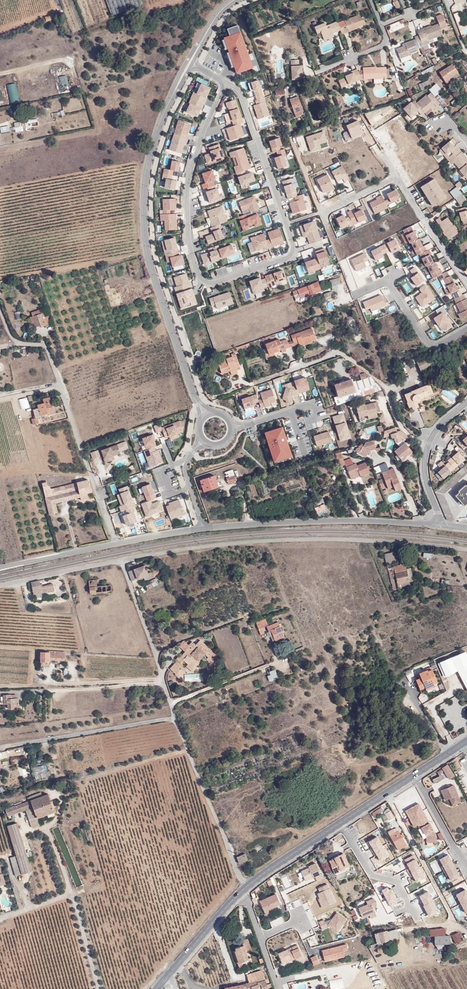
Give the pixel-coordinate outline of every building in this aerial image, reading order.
[(111,16),(142,4),(141,0),(106,0),(111,16)] [(47,21),(59,17),(57,13),(45,18),(47,21)] [(361,27),(360,25),(366,23),(361,13),(346,19),(347,22),(339,25),(341,30),(342,34),(361,27)] [(333,33),(341,30),(339,25),(337,22),(330,25),(331,27),(327,28),(326,26),(325,22),(315,26),(318,34),(322,33),(324,36),(333,33)] [(443,34),(439,24),(432,26),(432,27),(418,32),(419,35),(423,45),(429,43),(428,40),(436,37),(443,34)] [(239,31),(223,36),(236,73),(252,67),(239,31)] [(424,47),(423,45),(419,35),(416,37),(416,39),(403,44),(403,46),(397,49),(401,58),(410,55),(409,54),(419,50),(418,49),(421,48),(424,47)] [(298,60),(292,60),(292,79),(303,79),(302,65),(298,66),(298,60)] [(449,79),(458,73),(453,64),(440,73),(447,83),(450,81),(449,79)] [(363,68),(363,69),(358,71),(359,76),(360,78),(364,77),(364,79),(374,78),(374,82),(383,82),(382,78),(386,78),(385,69),(385,67),(374,68),(374,67),(363,68)] [(356,81),(361,79),(360,78),(359,76),(358,71),(356,68),(352,70),(353,71),(345,75),(346,77),(339,80),(341,87),(348,84),(356,81)] [(67,89),(66,75),(58,76),(59,89),(67,89)] [(257,79),(250,81),(253,90),(260,87),(257,79)] [(6,84),(9,104),(18,103),(15,83),(6,84)] [(210,87),(201,83),(196,93),(206,96),(210,87)] [(260,87),(253,90),(257,101),(264,98),(260,87)] [(206,96),(196,93),(194,91),(189,103),(200,108),(202,108),(207,98),(206,96)] [(427,96),(426,94),(416,103),(424,112),(431,106),(433,109),(439,103),(431,92),(427,96)] [(440,92),(434,97),(443,107),(448,102),(440,92)] [(300,112),(303,110),(298,97),(290,100),(296,117),(301,115),(300,112)] [(252,103),(258,119),(269,115),(264,98),(257,101),(252,103)] [(236,99),(226,102),(229,112),(224,114),(226,122),(231,120),(241,117),(236,99)] [(421,115),(424,112),(416,103),(414,100),(411,102),(411,101),(403,108),(409,115),(416,109),(418,111),(421,115)] [(200,108),(189,103),(186,111),(196,117),(200,108)] [(241,117),(231,120),(233,125),(240,123),(243,123),(241,117)] [(190,123),(178,119),(169,149),(180,153),(183,144),(185,145),(187,139),(186,139),(190,123)] [(363,133),(357,120),(345,124),(351,138),(363,133)] [(24,122),(14,123),(14,132),(20,131),(20,127),(24,127),(24,122)] [(233,125),(225,128),(230,140),(245,135),(240,123),(233,125)] [(305,136),(310,152),(321,148),(319,145),(327,141),(324,131),(305,136)] [(279,137),(267,141),(272,152),(276,151),(281,150),(279,145),(282,145),(279,137)] [(209,152),(204,154),(207,164),(224,158),(218,143),(208,147),(209,152)] [(233,165),(236,173),(244,170),(251,168),(250,164),(249,164),(243,147),(228,153),(230,158),(234,156),(237,164),(233,165)] [(459,168),(466,162),(466,161),(466,159),(458,148),(447,158),(451,163),(454,162),(459,168)] [(277,156),(274,157),(277,168),(285,165),(282,155),(277,156)] [(180,161),(171,160),(170,169),(173,169),(177,170),(180,161)] [(466,162),(459,168),(458,168),(465,177),(466,178),(466,163),(466,162)] [(341,165),(331,171),(336,181),(342,177),(344,181),(349,179),(341,165)] [(170,169),(164,168),(162,178),(165,179),(165,178),(171,179),(173,169),(170,169)] [(201,172),(205,183),(213,180),(215,180),(211,169),(201,172)] [(246,173),(237,176),(240,185),(255,180),(252,171),(246,173)] [(327,174),(317,178),(323,193),(334,188),(327,174)] [(165,178),(165,179),(164,186),(174,189),(176,180),(171,179),(165,178)] [(291,178),(282,181),(288,198),(293,197),(297,196),(291,178)] [(421,186),(433,205),(445,198),(433,179),(421,186)] [(205,183),(201,184),(203,189),(204,189),(214,185),(213,180),(205,183)] [(204,189),(209,202),(220,199),(215,185),(214,185),(204,189)] [(420,187),(432,206),(433,205),(421,186),(420,187)] [(320,187),(316,189),(321,201),(325,200),(320,187)] [(449,192),(455,199),(455,198),(462,194),(457,189),(456,187),(449,192)] [(393,189),(387,193),(389,198),(391,201),(399,198),(393,189)] [(459,205),(466,201),(462,194),(455,198),(459,205)] [(376,199),(369,202),(375,214),(387,208),(385,204),(384,201),(381,195),(376,197),(376,199)] [(254,196),(238,201),(241,210),(248,209),(249,212),(259,209),(254,196)] [(176,198),(163,199),(164,209),(170,209),(176,209),(176,198)] [(295,201),(290,203),(293,213),(306,208),(302,198),(295,201)] [(456,207),(457,211),(459,210),(460,215),(461,218),(466,217),(466,209),(465,209),(464,205),(456,207)] [(222,206),(207,210),(212,225),(219,223),(227,221),(222,206)] [(350,210),(347,212),(354,225),(366,218),(361,209),(352,213),(350,210)] [(160,221),(165,221),(166,229),(177,229),(176,213),(170,214),(160,214),(160,221)] [(262,224),(258,213),(249,217),(252,224),(253,227),(262,224)] [(252,224),(249,217),(248,216),(247,216),(246,214),(238,216),(243,231),(249,229),(247,226),(252,224)] [(343,214),(335,218),(340,227),(348,225),(343,214)] [(446,218),(441,221),(439,218),(436,220),(450,239),(458,233),(446,218)] [(304,237),(307,236),(306,232),(315,230),(312,221),(299,226),(304,237)] [(212,225),(210,226),(213,234),(215,240),(223,237),(220,228),(221,228),(219,223),(212,225)] [(411,243),(417,255),(419,254),(426,251),(424,246),(422,247),(418,239),(417,240),(411,226),(403,230),(409,243),(411,243)] [(284,242),(278,228),(267,231),(269,239),(266,240),(269,246),(269,248),(284,242)] [(307,236),(309,244),(321,240),(317,229),(315,230),(306,232),(307,236)] [(269,246),(266,240),(263,233),(250,237),(255,250),(269,246)] [(213,234),(205,236),(208,244),(216,241),(215,240),(213,234)] [(174,237),(160,241),(166,262),(170,261),(169,257),(179,254),(174,237)] [(395,239),(378,246),(382,254),(390,251),(391,253),(399,248),(395,239)] [(227,245),(215,249),(218,258),(230,254),(227,245)] [(378,246),(370,250),(375,260),(383,256),(382,254),(378,246)] [(324,248),(315,251),(319,263),(328,261),(324,248)] [(215,249),(200,254),(203,265),(219,259),(218,258),(215,249)] [(427,266),(433,278),(438,276),(442,274),(440,269),(438,270),(434,262),(433,263),(429,255),(431,254),(428,249),(426,251),(419,254),(426,266),(427,266)] [(179,254),(169,257),(170,261),(172,266),(183,264),(181,253),(179,254)] [(364,253),(350,260),(356,272),(367,267),(365,262),(368,261),(364,253)] [(313,258),(303,261),(307,272),(317,269),(313,258)] [(414,267),(409,270),(414,276),(411,278),(415,285),(424,279),(414,267)] [(282,270),(265,276),(269,288),(273,287),(272,285),(281,283),(281,280),(285,279),(282,270)] [(449,277),(446,272),(442,274),(438,276),(440,280),(443,279),(447,288),(444,289),(447,295),(457,290),(450,276),(449,277)] [(185,273),(173,277),(175,282),(174,283),(175,286),(173,286),(176,293),(189,288),(188,285),(190,284),(185,273)] [(259,277),(248,280),(253,294),(265,291),(259,277)] [(295,294),(298,292),(300,298),(311,295),(321,291),(318,282),(295,291),(295,292),(294,292),(295,294)] [(422,293),(415,297),(422,307),(435,298),(426,285),(419,289),(422,293)] [(189,288),(176,293),(180,310),(197,304),(191,288),(189,288)] [(229,292),(209,298),(211,306),(215,305),(216,308),(233,303),(229,292)] [(330,296),(332,295),(330,292),(323,294),(326,300),(330,299),(330,296)] [(381,294),(362,302),(366,309),(370,308),(371,311),(386,305),(381,294)] [(454,300),(460,313),(458,314),(461,319),(466,316),(466,299),(464,294),(454,300)] [(34,321),(31,322),(33,328),(40,325),(40,327),(46,325),(43,317),(44,317),(43,312),(42,313),(36,315),(35,311),(31,312),(34,321)] [(448,320),(442,312),(432,318),(438,326),(442,323),(448,320)] [(448,320),(442,323),(445,330),(452,326),(448,320)] [(300,333),(292,336),(293,341),(294,343),(298,342),(299,345),(303,343),(303,342),(305,341),(307,345),(312,343),(312,341),(316,340),(312,329),(304,331),(304,332),(300,334),(300,333)] [(280,346),(282,350),(286,349),(284,341),(281,342),(280,339),(266,344),(269,354),(279,351),(277,347),(280,346)] [(458,352),(460,357),(465,355),(466,360),(466,348),(458,352)] [(270,357),(287,351),(286,349),(282,350),(279,351),(269,354),(270,357)] [(237,368),(240,367),(236,356),(233,357),(233,356),(227,358),(227,360),(225,361),(219,363),(222,373),(230,371),(231,372),(237,370),(237,368)] [(429,357),(418,362),(420,366),(432,363),(429,357)] [(294,378),(294,379),(298,393),(311,389),(306,374),(294,378)] [(362,396),(381,389),(371,378),(365,374),(360,375),(362,380),(355,382),(362,396)] [(298,393),(294,379),(282,383),(284,389),(282,396),(283,398),(285,399),(287,404),(293,401),(291,395),(298,393)] [(334,398),(336,405),(346,402),(362,396),(355,382),(352,383),(350,379),(334,385),(338,396),(334,398)] [(417,401),(419,399),(429,395),(425,386),(404,394),(407,402),(409,407),(412,406),(413,409),(418,407),(416,402),(417,401)] [(258,399),(259,401),(260,407),(270,404),(270,402),(275,400),(271,388),(260,391),(262,398),(258,399)] [(258,399),(256,393),(252,394),(252,393),(241,397),(244,408),(254,405),(253,403),(259,401),(258,399)] [(53,413),(48,398),(42,399),(43,403),(36,405),(37,407),(32,409),(34,418),(34,419),(37,418),(41,417),(40,415),(46,414),(46,415),(53,413)] [(356,406),(359,417),(368,414),(376,412),(373,403),(363,406),(362,404),(356,406)] [(351,438),(343,412),(332,415),(340,441),(351,438)] [(183,432),(184,420),(178,420),(161,426),(165,438),(169,436),(170,440),(179,437),(177,432),(183,432)] [(293,453),(282,423),(264,429),(273,460),(293,453)] [(332,441),(329,430),(314,434),(317,446),(332,441)] [(408,438),(400,431),(394,433),(398,442),(401,441),(408,438)] [(146,448),(154,445),(157,444),(152,432),(142,436),(146,448)] [(374,444),(373,440),(365,442),(363,446),(369,450),(375,448),(374,444)] [(397,454),(398,457),(402,461),(406,458),(406,459),(413,453),(412,452),(405,443),(394,451),(397,454)] [(120,453),(117,445),(110,447),(101,450),(105,462),(113,459),(112,455),(120,453)] [(156,450),(154,445),(146,448),(143,450),(149,467),(164,461),(159,449),(156,450)] [(368,452),(369,450),(363,446),(359,452),(359,453),(364,456),(366,452),(367,453),(368,452)] [(91,451),(92,458),(99,457),(98,450),(91,451)] [(345,465),(343,461),(340,452),(335,454),(340,467),(345,465)] [(449,462),(445,465),(450,472),(464,459),(458,452),(448,461),(449,462)] [(350,459),(343,461),(345,465),(349,475),(355,473),(356,474),(359,472),(360,476),(369,472),(365,463),(357,466),(356,464),(352,465),(350,459)] [(387,467),(385,461),(378,464),(381,470),(387,467)] [(441,469),(437,472),(442,478),(450,472),(441,462),(440,461),(437,464),(441,469)] [(381,472),(385,481),(390,479),(393,485),(394,489),(400,486),(393,467),(388,469),(381,472)] [(217,479),(215,479),(214,475),(200,480),(203,491),(218,487),(216,482),(218,482),(217,479)] [(87,480),(51,489),(46,486),(45,482),(40,483),(48,515),(57,512),(55,503),(79,497),(78,494),(86,492),(90,491),(87,480)] [(147,500),(151,498),(156,497),(150,481),(141,484),(147,500)] [(466,500),(466,484),(465,486),(464,485),(457,491),(458,492),(454,495),(462,504),(466,500)] [(127,485),(118,488),(119,494),(116,495),(121,505),(118,506),(120,511),(127,508),(133,506),(135,505),(127,485)] [(414,496),(408,497),(411,512),(417,511),(414,496)] [(147,500),(141,502),(146,517),(164,510),(160,499),(152,502),(151,498),(147,500)] [(184,513),(179,498),(168,502),(169,504),(165,505),(170,518),(184,513)] [(314,508),(319,506),(321,511),(325,509),(321,499),(312,503),(314,508)] [(139,519),(133,506),(127,508),(128,511),(122,514),(126,524),(139,519)] [(386,566),(395,564),(393,553),(384,555),(386,566)] [(400,564),(400,566),(391,569),(393,578),(396,577),(397,583),(408,581),(409,583),(412,582),(410,570),(406,571),(405,563),(400,564)] [(129,572),(132,581),(145,577),(149,575),(148,574),(146,566),(129,572)] [(153,572),(148,574),(149,575),(145,577),(146,580),(151,578),(151,579),(155,577),(153,572)] [(42,585),(40,585),(39,581),(31,583),(34,599),(42,598),(41,594),(46,593),(47,594),(54,593),(52,585),(42,587),(42,585)] [(110,592),(110,587),(106,587),(100,587),(97,588),(96,582),(89,582),(90,594),(110,592)] [(261,628),(267,625),(265,620),(256,624),(260,635),(263,634),(261,628)] [(274,642),(284,638),(278,623),(266,628),(268,633),(271,632),(274,642)] [(208,659),(213,663),(217,657),(200,641),(196,646),(192,642),(188,646),(183,652),(185,653),(179,658),(180,659),(177,662),(170,670),(175,674),(183,666),(181,664),(183,661),(188,665),(186,667),(192,673),(201,663),(199,661),(204,655),(208,659)] [(183,641),(178,647),(183,652),(188,646),(183,641)] [(464,652),(439,664),(445,678),(457,671),(454,666),(466,659),(466,658),(464,652)] [(49,653),(49,654),(41,653),(40,663),(49,663),(49,661),(63,662),(63,658),(63,653),(49,653)] [(454,666),(457,671),(466,690),(466,659),(454,666)] [(272,681),(272,680),(277,678),(274,671),(270,673),(271,676),(267,678),(269,683),(272,681)] [(427,671),(419,674),(420,678),(422,680),(416,682),(419,689),(424,687),(425,688),(433,685),(432,684),(437,682),(432,671),(428,673),(427,671)] [(420,696),(424,703),(429,701),(425,693),(420,696)] [(14,711),(14,709),(18,709),(17,701),(16,701),(10,701),(10,698),(3,698),(3,707),(8,706),(8,711),(14,711)] [(442,767),(442,768),(439,770),(441,773),(444,771),(449,779),(454,775),(447,764),(442,767)] [(43,776),(41,765),(34,767),(37,778),(43,776)] [(441,774),(441,773),(439,770),(437,772),(439,776),(432,779),(433,782),(445,776),(443,773),(441,774)] [(459,798),(453,785),(441,790),(445,800),(449,798),(450,801),(459,798)] [(54,811),(47,793),(42,795),(30,799),(33,807),(38,817),(47,814),(53,811),(54,811)] [(14,817),(13,814),(27,809),(33,807),(30,799),(28,800),(6,808),(8,816),(11,815),(11,818),(14,817)] [(405,811),(414,827),(417,825),(419,829),(422,827),(426,834),(425,835),(427,838),(426,842),(435,842),(436,835),(433,830),(434,830),(429,822),(419,803),(405,811)] [(40,825),(38,817),(33,807),(27,809),(28,811),(31,810),(31,811),(29,812),(34,827),(40,825)] [(389,820),(394,817),(390,810),(385,813),(389,820)] [(17,823),(9,826),(13,839),(21,836),(17,823)] [(398,830),(394,832),(393,830),(392,829),(388,831),(398,850),(406,845),(402,838),(400,835),(398,830)] [(23,874),(32,870),(21,836),(13,839),(23,874)] [(377,837),(369,842),(380,861),(389,856),(377,837)] [(333,858),(329,860),(335,873),(340,871),(340,869),(349,865),(343,852),(333,857),(333,858)] [(239,864),(248,861),(244,854),(236,857),(239,864)] [(413,855),(405,860),(417,883),(425,878),(413,855)] [(448,855),(439,859),(450,881),(460,877),(448,855)] [(323,877),(321,873),(320,873),(315,863),(308,866),(308,867),(301,871),(305,880),(310,878),(314,876),(316,881),(323,877)] [(335,875),(350,868),(349,865),(340,869),(340,871),(335,873),(335,875)] [(287,876),(281,878),(285,888),(290,886),(287,876)] [(329,888),(327,884),(318,888),(320,892),(317,893),(319,898),(324,907),(335,902),(329,888)] [(387,888),(383,891),(391,908),(397,905),(394,899),(397,898),(392,888),(388,890),(387,888)] [(456,895),(466,914),(466,913),(466,892),(466,890),(456,895)] [(428,892),(419,896),(425,906),(424,907),(428,916),(438,911),(428,892)] [(275,894),(259,901),(265,915),(269,913),(267,909),(280,904),(275,894)] [(368,905),(359,908),(362,918),(370,915),(371,918),(376,916),(373,908),(377,906),(374,898),(366,901),(368,905)] [(328,925),(337,931),(346,919),(337,912),(332,918),(330,921),(328,920),(325,921),(324,919),(318,922),(322,930),(327,927),(326,925),(328,925)] [(398,937),(395,929),(387,931),(389,939),(398,937)] [(377,943),(389,939),(387,931),(386,930),(374,933),(377,943)] [(455,943),(461,940),(457,933),(451,935),(455,943)] [(442,944),(449,943),(449,935),(434,936),(434,944),(437,950),(444,946),(442,944)] [(247,938),(242,940),(243,945),(245,951),(249,950),(251,949),(247,938)] [(346,944),(322,950),(325,961),(344,956),(343,951),(348,950),(346,944)] [(235,950),(234,951),(238,963),(247,960),(246,956),(247,955),(245,951),(243,945),(235,948),(235,950)] [(302,955),(297,945),(291,947),(293,950),(288,952),(286,949),(277,953),(281,962),(286,960),(286,962),(302,955)] [(246,956),(247,960),(238,963),(237,963),(238,966),(252,962),(249,950),(245,951),(247,955),(246,956)] [(315,955),(310,958),(313,965),(319,963),(315,955)] [(256,980),(249,982),(246,983),(247,988),(251,987),(251,988),(268,988),(262,972),(262,971),(261,970),(260,970),(254,972),(256,980)] [(254,972),(246,975),(249,982),(256,980),(254,972)] [(329,980),(330,988),(335,988),(343,988),(342,978),(329,980)]
